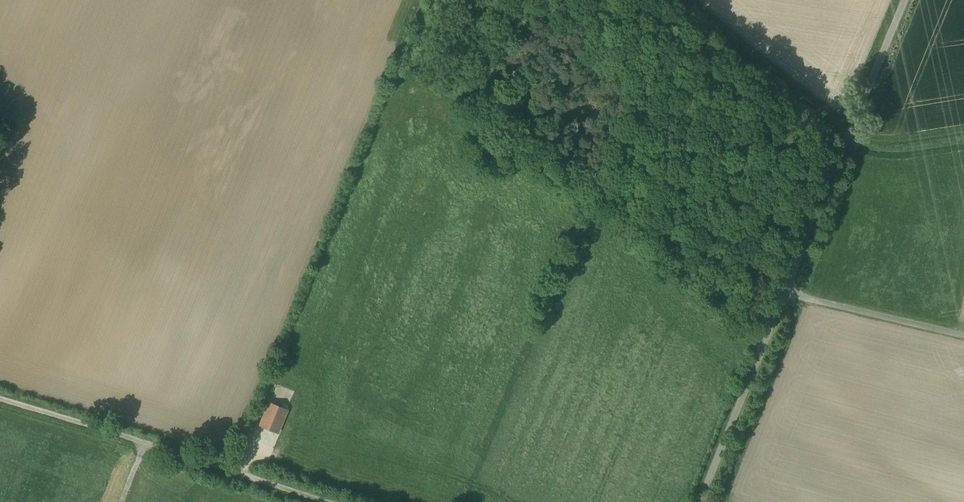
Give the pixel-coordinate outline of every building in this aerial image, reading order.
[(287,410),(269,403),(260,425),(265,427),(278,432),(287,410)]
